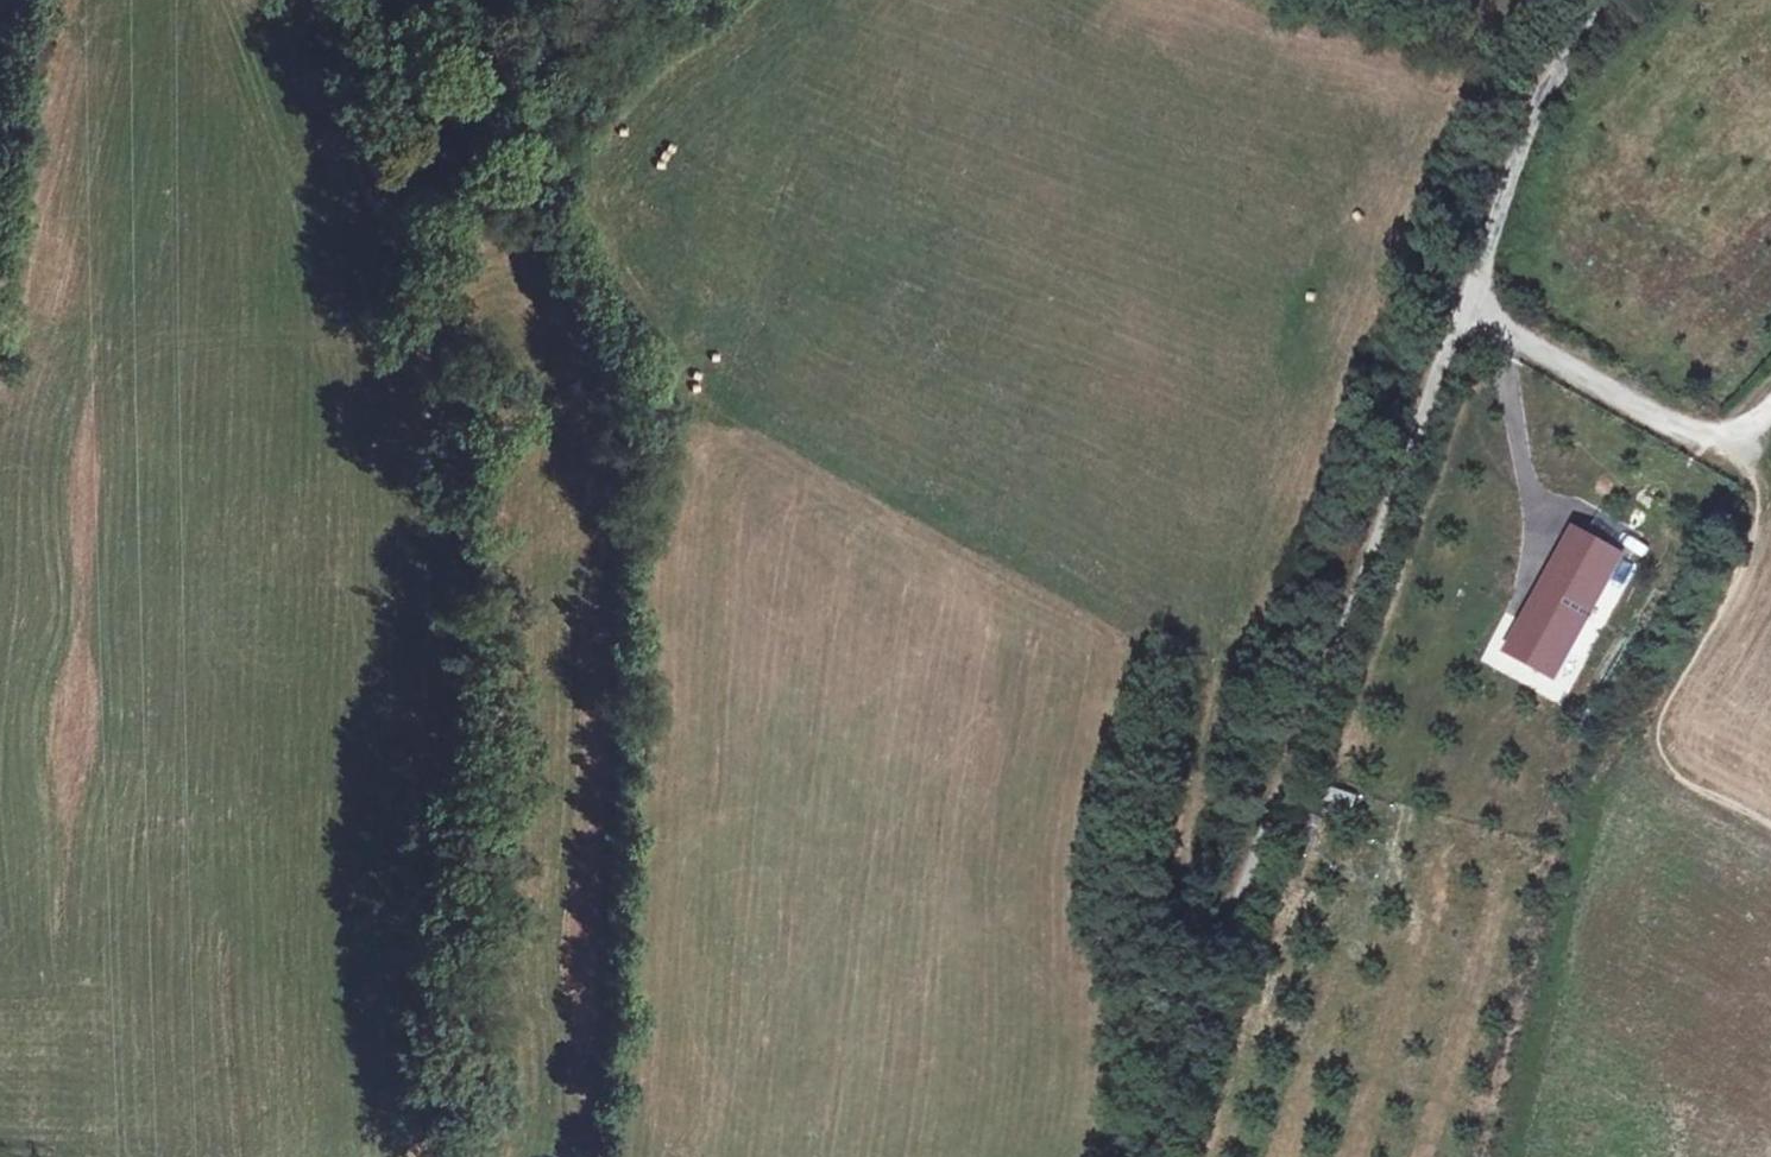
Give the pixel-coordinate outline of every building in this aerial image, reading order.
[(1621,556),(1576,532),(1513,648),(1558,673),(1621,556)] [(1352,811),(1358,794),(1328,784),(1322,801),(1352,811)]
